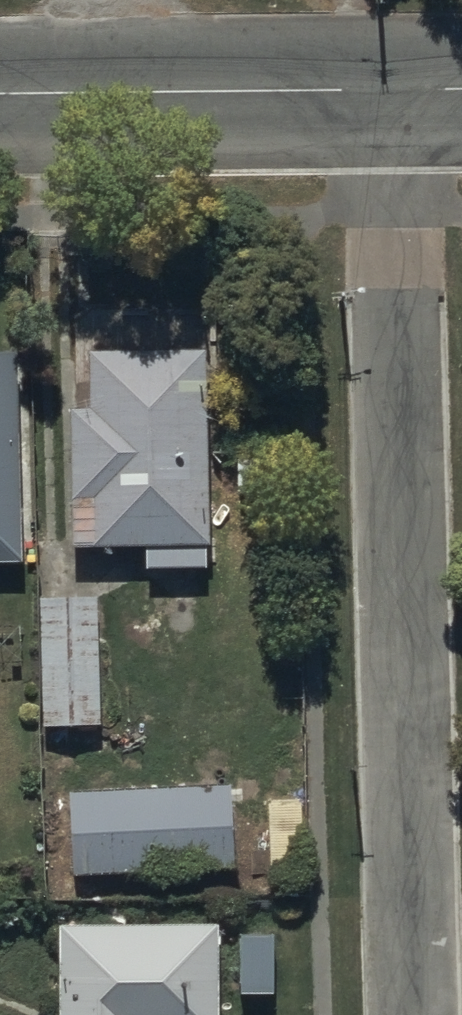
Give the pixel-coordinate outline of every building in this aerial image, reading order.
[(203,349),(85,352),(86,411),(66,411),(69,551),(145,549),(146,568),(207,567),(203,349)] [(11,551),(6,360),(0,360),(0,551),(11,551)] [(97,601),(38,602),(40,727),(99,726),(97,601)] [(228,787),(68,793),(71,878),(231,872),(228,787)] [(58,1014),(216,1014),(216,926),(58,925),(58,1014)]
